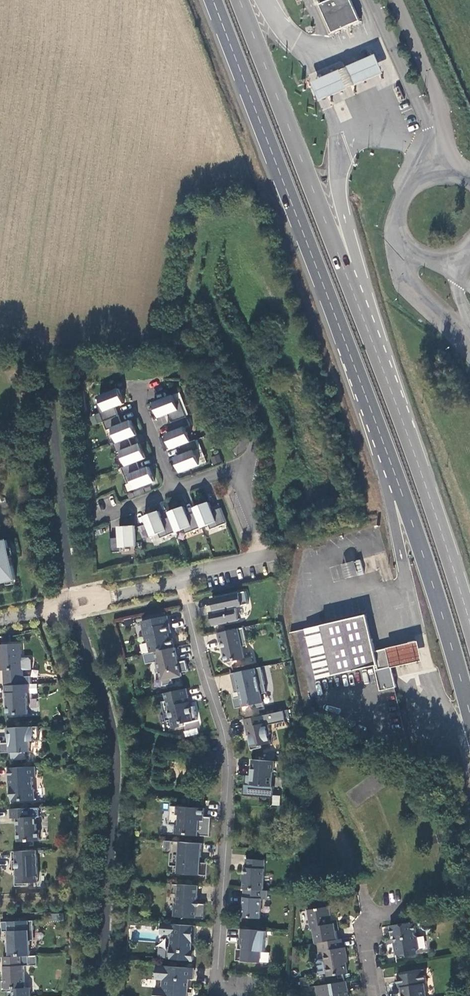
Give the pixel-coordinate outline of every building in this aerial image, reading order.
[(360,23),(349,0),(328,0),(316,6),(330,37),(360,23)] [(317,100),(381,74),(374,56),(310,82),(317,100)] [(119,389),(99,397),(102,404),(98,406),(107,431),(112,429),(118,443),(114,445),(117,453),(121,452),(127,466),(122,468),(128,484),(133,482),(136,489),(155,482),(149,467),(141,471),(137,462),(146,459),(140,444),(132,447),(129,439),(137,436),(131,421),(122,424),(119,416),(116,408),(124,404),(119,389)] [(154,403),(160,418),(168,415),(175,431),(166,435),(172,449),(181,446),(184,455),(175,458),(181,473),(200,465),(194,451),(199,449),(196,440),(191,442),(185,428),(190,426),(187,417),(181,401),(176,403),(173,396),(154,403)] [(91,415),(91,424),(101,423),(100,414),(91,415)] [(219,454),(210,457),(213,465),(222,462),(219,454)] [(209,503),(195,509),(196,513),(202,528),(209,525),(211,530),(227,523),(221,508),(213,512),(209,503)] [(188,516),(184,507),(170,513),(171,517),(177,532),(184,529),(186,534),(202,528),(196,513),(188,516)] [(163,520),(159,512),(144,517),(152,537),(159,534),(161,538),(177,532),(171,517),(163,520)] [(135,526),(119,527),(120,538),(111,539),(112,553),(121,552),(121,547),(136,547),(135,526)] [(16,580),(8,540),(0,542),(0,584),(16,580)] [(249,605),(246,592),(212,599),(215,613),(213,614),(215,626),(239,621),(236,607),(249,605)] [(172,633),(168,616),(142,622),(146,641),(149,643),(151,653),(156,652),(175,648),(173,639),(170,637),(169,634),(172,633)] [(364,616),(303,630),(314,679),(377,665),(379,672),(390,670),(385,650),(372,653),(364,616)] [(244,628),(218,633),(222,650),(223,650),(224,654),(221,660),(232,666),(235,661),(245,659),(243,647),(248,646),(244,628)] [(390,669),(421,662),(416,642),(385,649),(385,650),(390,669)] [(21,644),(0,645),(1,659),(2,659),(3,671),(4,671),(5,686),(29,685),(32,684),(32,677),(22,677),(22,670),(23,670),(21,644)] [(175,648),(156,652),(158,662),(155,663),(158,673),(161,673),(163,686),(173,684),(172,679),(182,676),(181,673),(188,671),(186,661),(179,662),(176,648),(175,648)] [(261,668),(231,674),(235,693),(240,692),(241,697),(233,699),(236,709),(250,706),(251,709),(264,707),(261,694),(267,693),(261,668)] [(7,702),(8,716),(28,715),(27,693),(30,693),(29,685),(5,686),(6,702),(7,702)] [(187,689),(165,693),(167,701),(163,702),(167,721),(171,720),(173,729),(184,726),(183,724),(198,720),(195,706),(191,707),(187,689)] [(284,711),(245,720),(248,736),(250,735),(251,740),(249,740),(251,751),(262,748),(262,746),(271,744),(269,735),(271,734),(269,725),(286,722),(284,711)] [(0,743),(1,753),(12,753),(13,760),(25,760),(25,752),(31,752),(30,741),(39,741),(39,727),(7,728),(7,738),(12,738),(12,741),(10,743),(0,743)] [(275,761),(253,760),(251,778),(247,778),(246,784),(244,784),(243,796),(274,798),(274,786),(272,786),(273,773),(274,773),(275,761)] [(36,767),(9,768),(10,787),(12,787),(12,802),(35,801),(35,789),(33,789),(33,777),(36,777),(36,767)] [(205,809),(171,806),(170,825),(177,825),(180,826),(179,834),(211,837),(212,824),(208,824),(204,821),(204,817),(205,809)] [(40,817),(40,808),(10,809),(11,819),(17,818),(17,821),(20,820),(20,824),(17,824),(18,842),(40,841),(39,830),(38,830),(37,817),(40,817)] [(203,844),(172,841),(172,849),(170,866),(180,867),(179,874),(208,876),(209,863),(199,863),(199,857),(202,858),(203,844)] [(38,882),(37,851),(13,852),(14,871),(17,871),(17,875),(15,875),(16,887),(29,886),(28,883),(38,882)] [(265,861),(247,859),(246,875),(244,875),(243,889),(245,889),(262,891),(263,891),(265,861)] [(198,886),(173,884),(172,894),(178,894),(178,904),(175,904),(174,916),(204,919),(206,904),(200,904),(197,901),(198,886)] [(243,917),(260,919),(262,891),(245,889),(243,917)] [(310,928),(312,943),(315,942),(338,938),(337,929),(339,928),(338,918),(333,919),(331,905),(304,909),(307,928),(310,928)] [(7,944),(7,957),(29,956),(30,956),(30,941),(34,941),(33,921),(2,922),(3,932),(9,932),(10,944),(7,944)] [(411,922),(390,924),(392,935),(394,934),(396,941),(395,942),(397,953),(405,952),(409,954),(418,953),(418,949),(420,947),(418,936),(415,933),(415,931),(417,930),(416,921),(411,922)] [(167,959),(193,961),(194,951),(192,951),(193,942),(196,942),(197,926),(162,923),(161,934),(170,934),(172,939),(171,946),(170,946),(167,948),(167,959)] [(267,931),(242,929),(241,944),(243,945),(243,949),(237,949),(236,961),(261,962),(262,951),(265,952),(267,931)] [(342,946),(340,938),(338,938),(315,942),(317,951),(322,950),(323,957),(317,958),(315,960),(318,973),(326,971),(327,975),(346,972),(344,956),(346,956),(344,946),(342,946)] [(29,966),(29,956),(7,957),(4,957),(5,981),(2,981),(3,992),(14,992),(14,989),(25,988),(24,966),(29,966)] [(157,966),(156,980),(164,980),(163,988),(162,995),(188,995),(189,989),(189,979),(193,979),(194,968),(157,966)] [(403,995),(427,995),(424,982),(427,982),(424,968),(396,974),(398,986),(403,986),(404,991),(402,991),(403,995)] [(347,980),(320,985),(322,995),(326,994),(326,995),(347,995),(350,995),(347,980)] [(163,988),(155,988),(155,995),(162,995),(163,988)]
